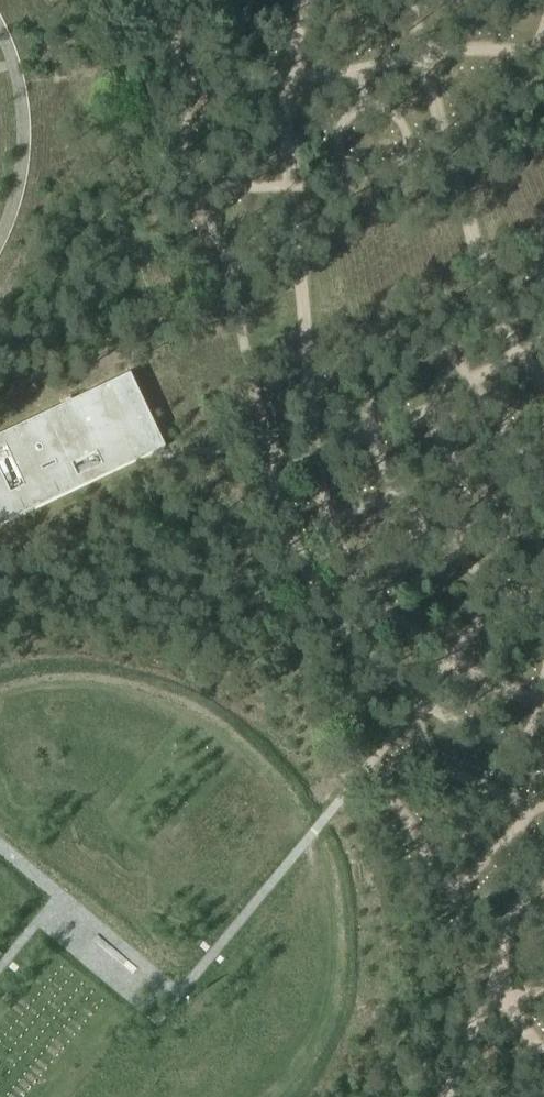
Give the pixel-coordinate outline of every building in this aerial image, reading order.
[(21,495),(16,484),(23,481),(24,483),(62,464),(65,472),(58,475),(66,492),(147,453),(117,389),(115,386),(41,422),(43,424),(46,431),(8,449),(9,451),(2,455),(1,453),(0,453),(0,506),(21,495)]
